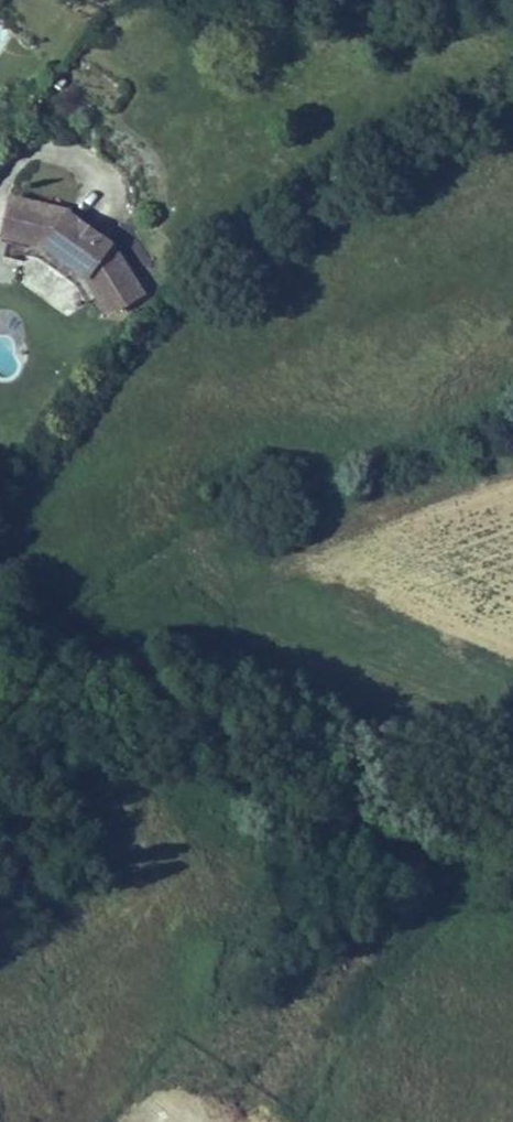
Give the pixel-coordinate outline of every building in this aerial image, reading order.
[(66,209),(11,197),(2,233),(43,243),(83,266),(105,307),(138,290),(111,237),(109,238),(65,213),(66,209)] [(99,310),(105,307),(83,266),(43,243),(2,233),(1,239),(20,242),(19,250),(34,253),(62,269),(74,276),(83,296),(90,292),(99,310)]
